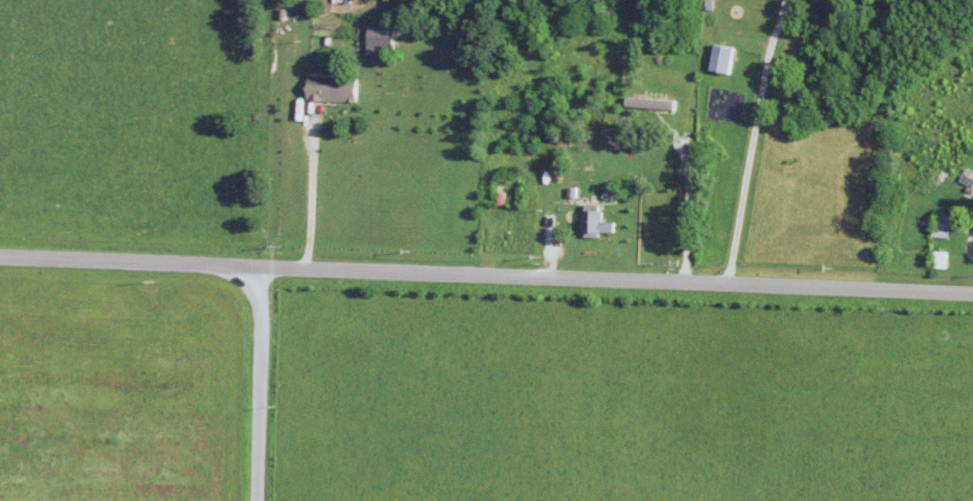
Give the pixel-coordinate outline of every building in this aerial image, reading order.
[(733,75),(738,48),(716,44),(711,71),(733,75)] [(310,102),(360,103),(361,78),(310,77),(310,102)] [(675,95),(645,91),(643,109),(673,113),(675,95)] [(957,172),(954,179),(972,188),(972,179),(957,172)] [(583,239),(603,239),(603,206),(583,206),(583,239)] [(950,218),(937,218),(937,237),(950,237),(950,218)] [(947,268),(949,253),(937,252),(936,267),(947,268)]
